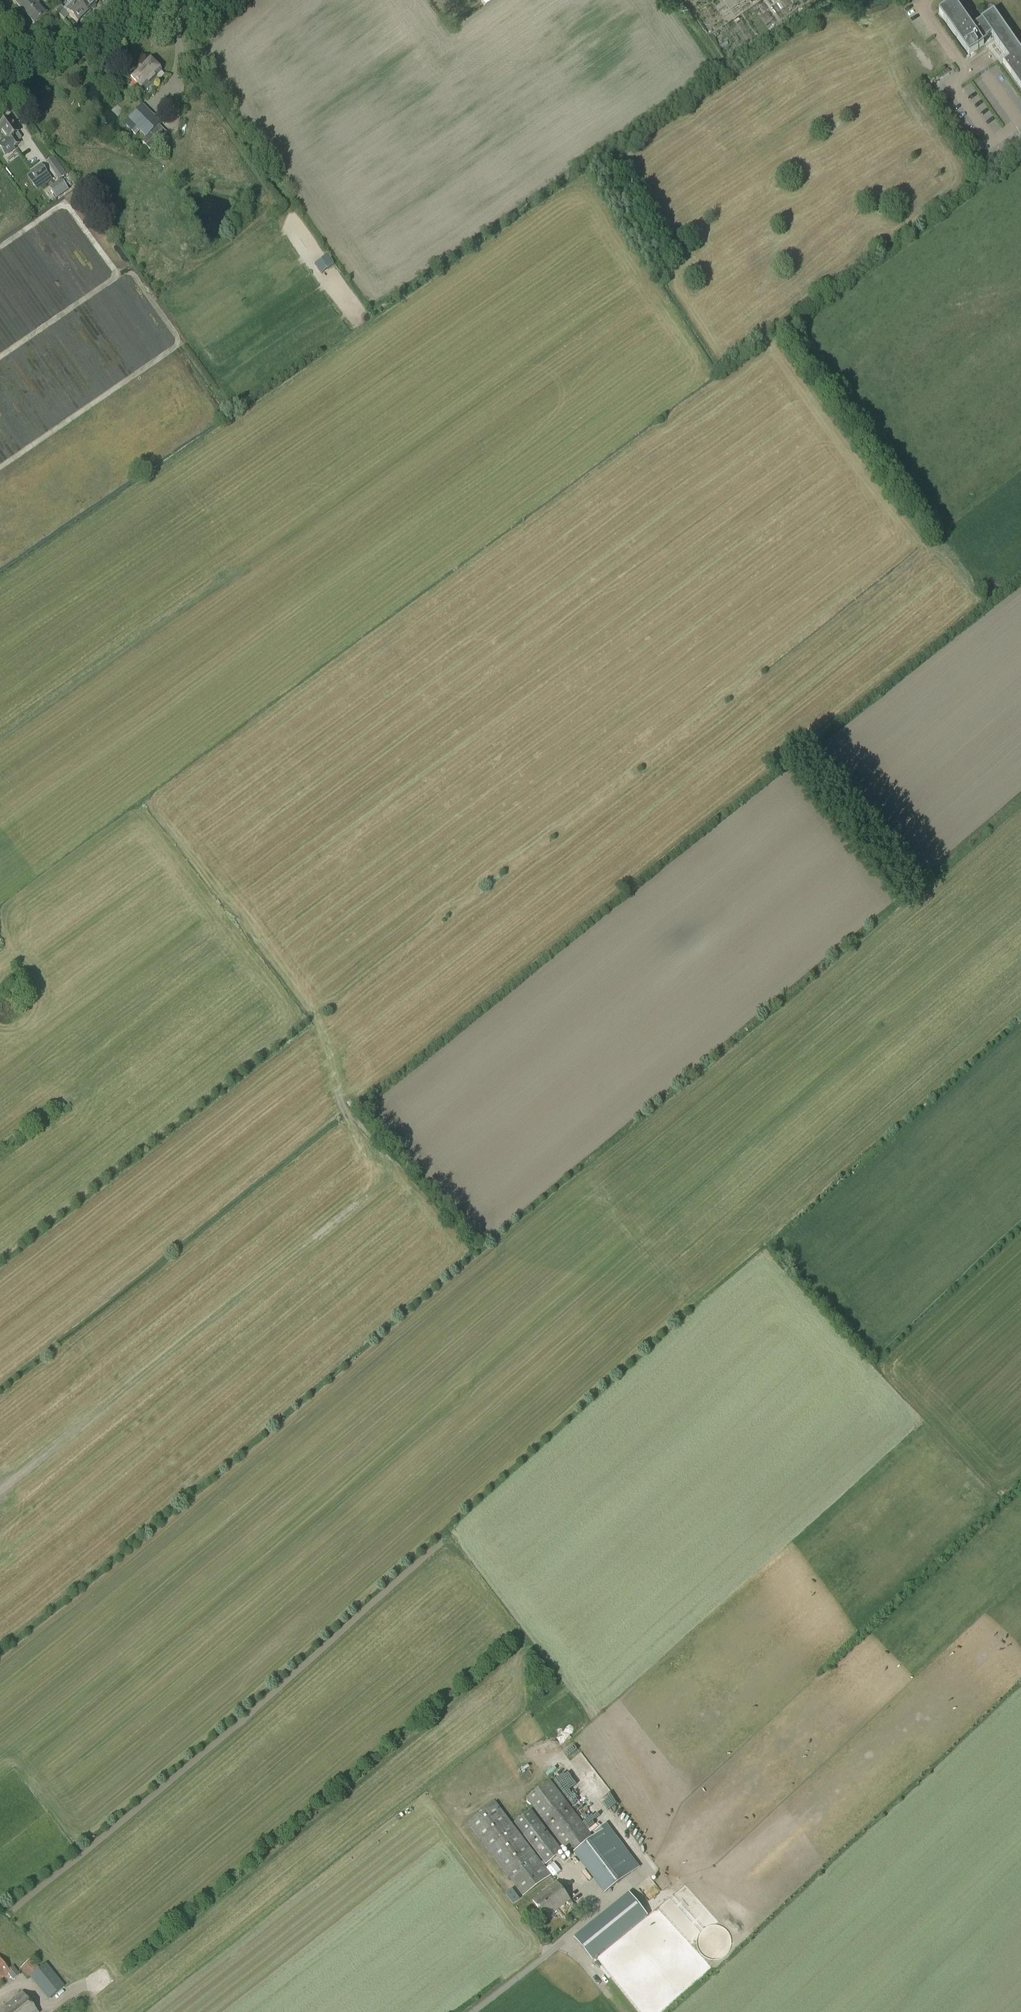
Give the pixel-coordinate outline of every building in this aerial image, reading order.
[(37,6),(32,0),(26,0),(18,7),(26,16),(37,6)] [(76,3),(87,15),(96,6),(94,4),(98,0),(79,0),(76,3)] [(954,2),(939,13),(969,55),(984,45),(982,42),(992,35),(1009,59),(1003,63),(1020,88),(1020,51),(994,12),(982,20),(984,23),(974,31),(954,2)] [(87,15),(76,3),(71,7),(69,5),(64,9),(61,6),(56,11),(65,20),(70,15),(78,24),(87,15)] [(45,15),(37,6),(26,16),(35,25),(47,14),(47,13),(45,15)] [(139,93),(143,96),(146,90),(147,91),(152,85),(150,83),(161,72),(149,60),(130,78),(141,89),(139,93)] [(146,137),(160,124),(143,106),(124,124),(131,131),(136,126),(146,137)] [(0,145),(0,149),(4,155),(18,145),(13,137),(18,133),(9,120),(0,126),(0,130),(7,140),(0,145)] [(54,157),(46,162),(54,172),(61,166),(54,157)] [(37,190),(51,180),(41,166),(31,173),(34,177),(30,180),(37,190)] [(61,181),(49,189),(56,199),(68,191),(61,181)] [(327,255),(321,260),(328,270),(334,265),(327,255)] [(495,1802),(468,1823),(514,1883),(513,1884),(523,1897),(551,1876),(543,1866),(546,1864),(563,1851),(566,1849),(571,1855),(574,1853),(605,1894),(640,1867),(606,1823),(595,1831),(598,1835),(593,1838),(550,1780),(527,1797),(563,1846),(560,1848),(531,1810),(514,1823),(543,1861),(541,1863),(495,1802)] [(546,1918),(570,1899),(557,1882),(533,1901),(546,1918)] [(629,1894),(575,1937),(587,1952),(591,1949),(597,1956),(646,1915),(640,1908),(629,1894)] [(0,1959),(0,1981),(8,1974),(13,1980),(20,1975),(13,1966),(9,1970),(0,1959)] [(39,1968),(29,1959),(20,1969),(28,1976),(47,2000),(65,1986),(46,1963),(39,1968)] [(23,1992),(0,2010),(0,2011),(38,2011),(23,1992)]
